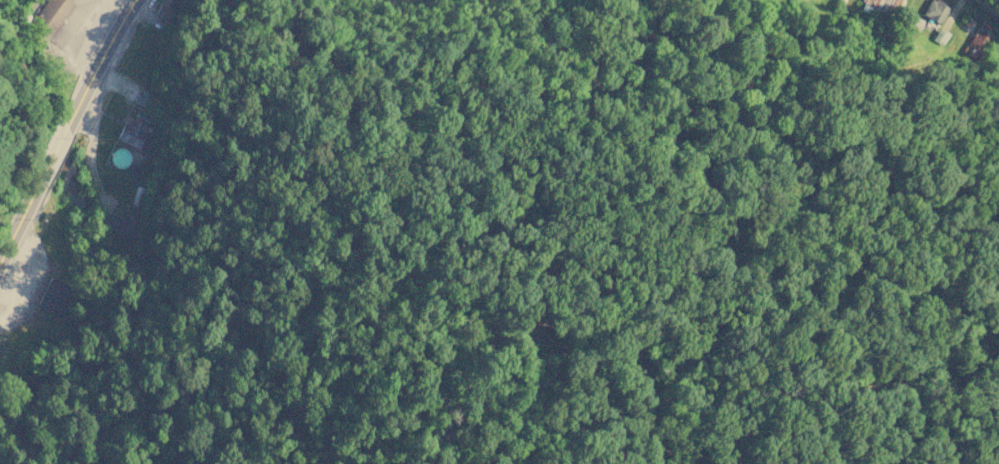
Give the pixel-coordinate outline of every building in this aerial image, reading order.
[(31,20),(46,0),(67,0),(72,4),(51,34),(31,20)] [(862,4),(864,0),(901,0),(894,17),(862,4)] [(922,14),(930,0),(934,0),(943,0),(945,1),(944,5),(950,8),(940,24),(922,14)] [(924,20),(920,30),(906,25),(909,15),(924,20)] [(968,19),(973,23),(967,32),(962,29),(968,19)] [(939,28),(949,34),(942,45),(932,39),(939,28)] [(976,29),(992,39),(978,61),(962,50),(976,29)] [(155,95),(138,89),(133,103),(149,109),(155,95)] [(146,151),(159,116),(137,108),(132,122),(123,119),(115,140),(146,151)] [(60,317),(74,290),(49,277),(35,304),(60,317)]
